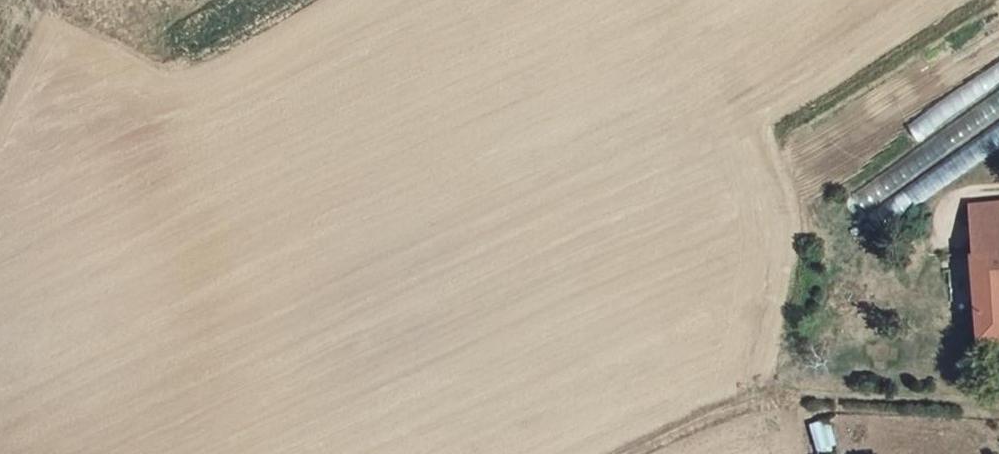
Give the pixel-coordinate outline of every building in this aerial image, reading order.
[(998,90),(998,64),(909,126),(923,146),(998,90)] [(998,147),(998,90),(855,197),(883,230),(998,147)] [(998,245),(998,201),(974,203),(977,248),(998,245)] [(977,248),(983,334),(998,333),(998,292),(998,282),(998,245),(977,248)]
